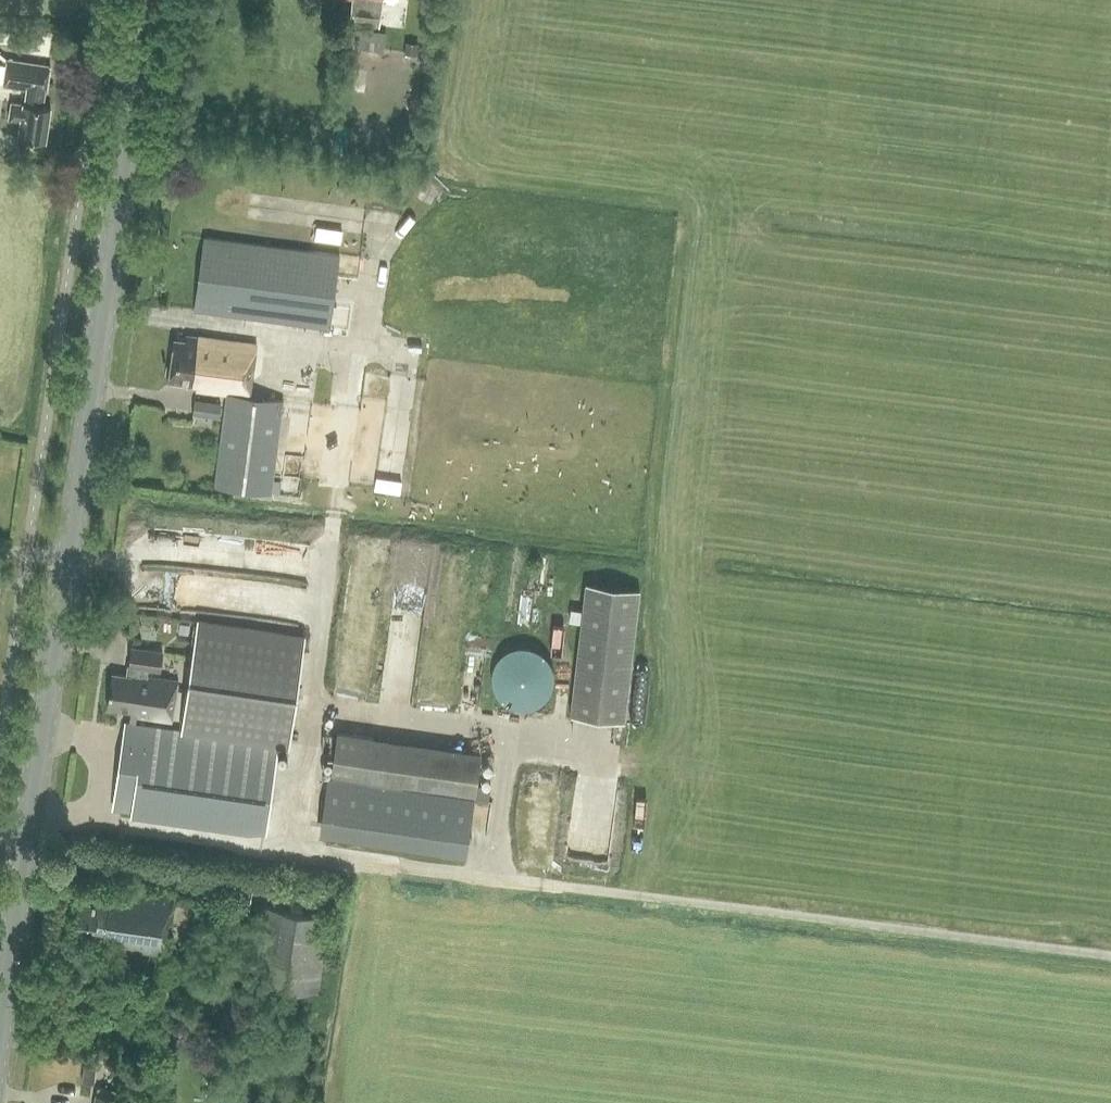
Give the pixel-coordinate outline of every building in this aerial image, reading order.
[(384,0),(353,0),(351,24),(380,27),(383,1),(384,1),(384,0)] [(357,44),(372,45),(373,33),(358,31),(357,44)] [(20,138),(47,143),(52,109),(44,108),(47,91),(48,91),(52,67),(9,60),(5,86),(29,90),(27,105),(13,103),(11,120),(23,122),(20,138)] [(330,329),(340,254),(205,236),(195,311),(330,329)] [(271,494),(284,401),(249,397),(256,346),(187,337),(187,340),(176,338),(170,381),(189,384),(189,386),(198,387),(198,389),(228,393),(216,487),(271,494)] [(197,396),(193,411),(219,417),(223,402),(197,396)] [(571,715),(625,721),(640,589),(586,583),(571,715)] [(573,583),(572,606),(581,606),(581,583),(573,583)] [(423,639),(424,609),(395,608),(394,639),(423,639)] [(381,631),(381,609),(347,609),(347,631),(381,631)] [(198,621),(183,728),(139,722),(140,717),(173,722),(179,680),(148,676),(149,671),(161,673),(164,652),(135,648),(130,676),(114,673),(109,708),(133,711),(131,721),(127,721),(115,809),(268,831),(280,742),(291,744),(306,636),(198,621)] [(520,708),(527,708),(535,706),(541,702),(547,697),(551,691),(553,684),(554,676),(553,669),(550,662),(546,656),(540,651),(533,648),(526,646),(519,646),(511,648),(505,652),(499,657),(495,663),(493,670),(492,678),(493,685),(496,692),(500,698),(506,703),(513,706),(520,708)] [(482,752),(338,731),(332,773),(336,774),(335,778),(329,777),(322,823),(468,844),(474,798),(369,782),(369,779),(476,794),(482,752)] [(156,967),(152,966),(145,1007),(175,1012),(178,997),(170,996),(174,975),(181,976),(184,959),(169,957),(176,897),(96,884),(92,904),(80,904),(75,937),(97,940),(95,946),(154,954),(153,959),(157,959),(156,967)] [(263,905),(251,985),(319,995),(330,914),(263,905)]
